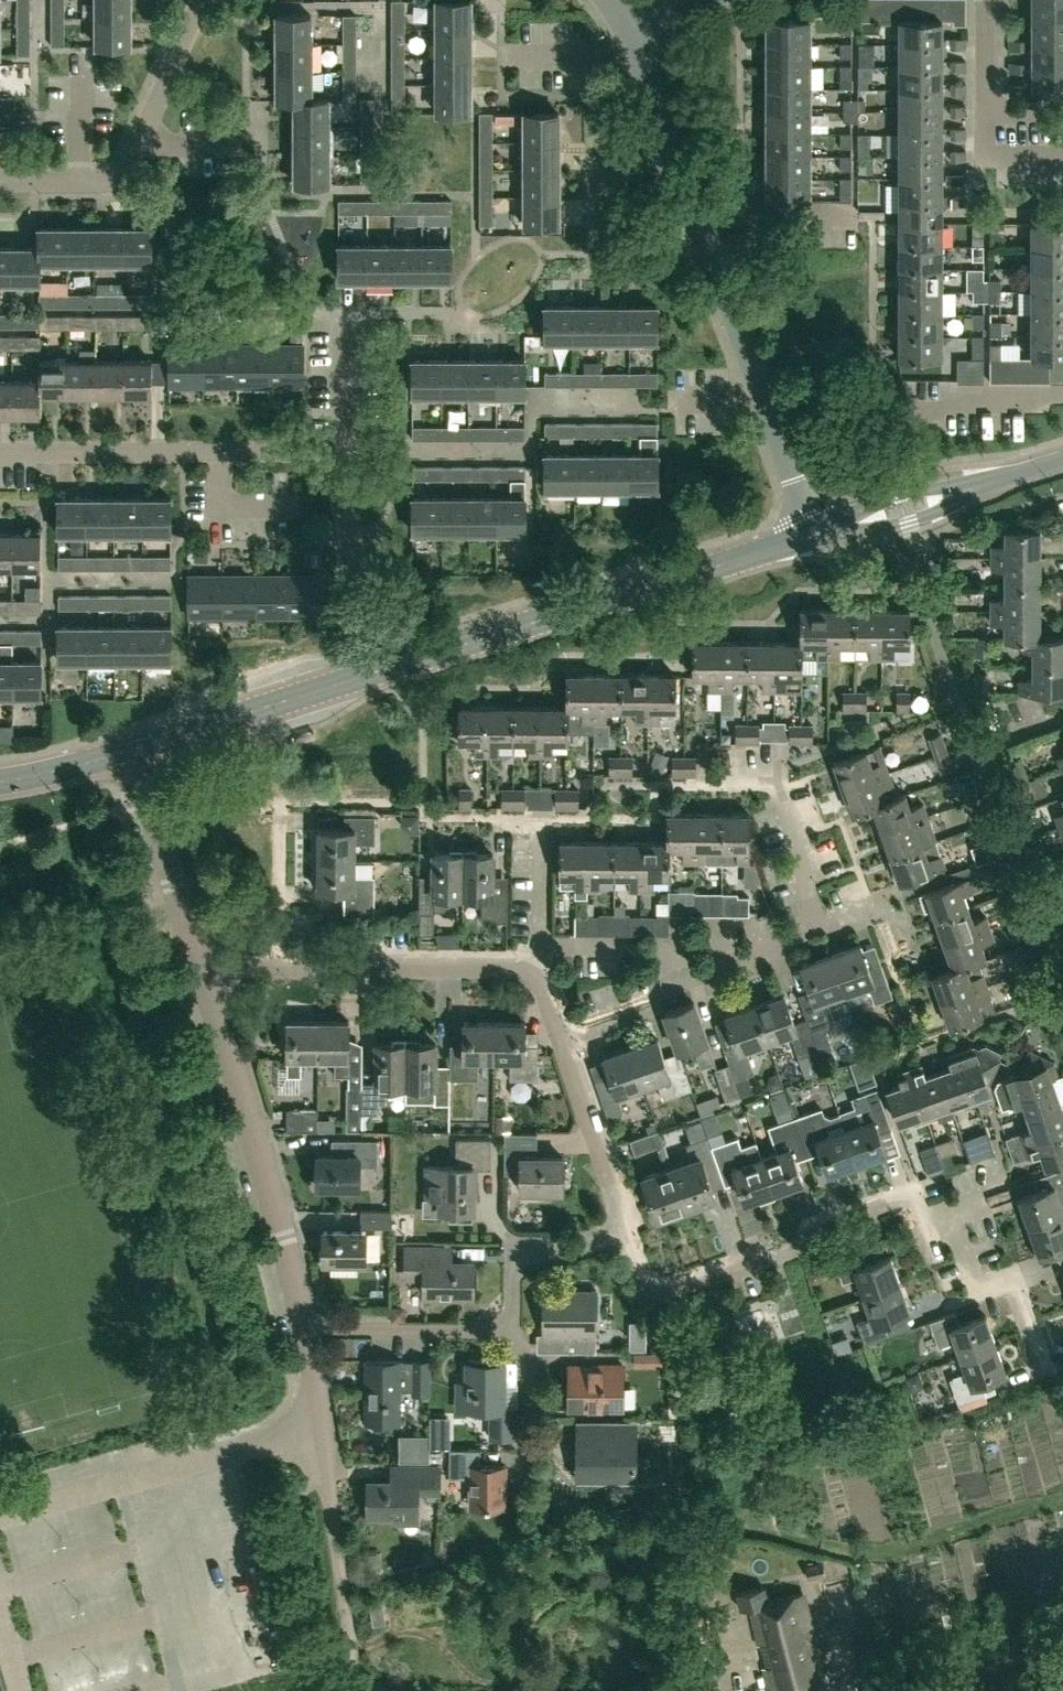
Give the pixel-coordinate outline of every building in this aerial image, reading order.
[(30,26),(30,0),(17,0),(17,26),(30,26)] [(64,17),(64,0),(51,0),(51,17),(64,17)] [(131,16),(131,0),(96,0),(96,16),(131,16)] [(391,29),(405,29),(405,0),(391,0),(391,29)] [(471,28),(471,0),(458,0),(436,0),(436,28),(471,28)] [(871,22),(871,0),(858,0),(858,22),(871,22)] [(883,22),(883,0),(871,0),(871,22),(883,22)] [(894,22),(894,0),(883,0),(883,22),(894,22)] [(906,21),(906,0),(894,0),(894,22),(897,22),(897,21),(906,21)] [(918,21),(918,0),(906,0),(906,21),(918,21)] [(930,20),(930,0),(918,0),(918,21),(930,20)] [(941,20),(941,0),(930,0),(930,20),(941,20)] [(953,22),(953,0),(941,0),(941,20),(941,22),(953,22)] [(953,22),(953,24),(965,24),(965,0),(953,0),(953,22)] [(1032,21),(1062,21),(1062,0),(1033,0),(1032,21)] [(277,43),(311,43),(311,15),(277,15),(277,43)] [(343,43),(356,43),(356,15),(342,15),(343,43)] [(131,16),(96,16),(96,45),(131,45),(131,16)] [(64,17),(51,17),(51,46),(64,46),(64,17)] [(851,34),(851,19),(840,19),(840,33),(851,34)] [(767,43),(809,43),(809,20),(767,20),(767,43)] [(941,43),(941,22),(941,20),(930,20),(918,21),(906,21),(897,21),(897,22),(897,43),(941,43)] [(1032,21),(1032,44),(1062,44),(1062,21),(1032,21)] [(30,26),(17,26),(17,54),(30,54),(30,26)] [(436,56),(471,56),(471,28),(436,28),(436,56)] [(391,56),(405,56),(405,29),(391,29),(391,56)] [(966,48),(966,38),(949,38),(949,48),(966,48)] [(1008,49),(1024,49),(1024,40),(1008,40),(1008,49)] [(277,71),(311,71),(311,43),(277,43),(277,71)] [(343,71),(356,71),(356,43),(343,43),(337,44),(337,61),(343,61),(343,71)] [(767,66),(809,65),(809,43),(767,43),(767,66)] [(840,57),(851,57),(851,43),(840,43),(840,57)] [(897,66),(941,66),(941,43),(897,43),(897,66)] [(1032,44),(1032,66),(1062,66),(1062,44),(1032,44)] [(392,84),(405,84),(405,56),(391,56),(392,84)] [(437,84),(471,83),(471,56),(436,56),(437,84)] [(966,71),(966,60),(949,61),(949,71),(966,71)] [(1024,72),(1024,62),(1008,62),(1008,72),(1024,72)] [(767,88),(809,88),(809,65),(767,66),(767,88)] [(851,79),(851,65),(840,65),(840,79),(851,79)] [(941,87),(941,66),(897,66),(897,88),(941,87)] [(1032,66),(1032,89),(1062,89),(1062,66),(1032,66)] [(294,99),(329,99),(329,98),(311,98),(311,71),(277,71),(277,99),(294,99)] [(356,71),(343,71),(343,99),(357,99),(356,71)] [(471,83),(437,84),(437,112),(471,112),(471,83)] [(966,93),(966,83),(949,84),(949,93),(966,93)] [(405,84),(392,84),(392,113),(405,112),(405,84)] [(1024,95),(1024,85),(1008,85),(1008,94),(1024,95)] [(898,111),(941,110),(941,87),(897,88),(898,111)] [(767,111),(809,110),(809,88),(767,88),(767,111)] [(361,127),(374,127),(374,98),(361,99),(361,127)] [(294,127),(329,126),(329,99),(294,99),(294,127)] [(857,110),(857,99),(844,99),(844,110),(857,110)] [(966,115),(966,106),(949,106),(949,115),(966,115)] [(767,133),(809,133),(809,110),(767,111),(767,133)] [(844,110),(844,121),(858,121),(857,110),(844,110)] [(898,134),(941,134),(941,110),(898,111),(898,134)] [(480,141),(493,141),(493,113),(479,112),(480,141)] [(524,141),(559,141),(559,112),(524,112),(524,141)] [(295,154),(329,154),(329,126),(294,127),(295,154)] [(361,155),(374,155),(374,127),(361,127),(361,155)] [(966,138),(966,128),(950,128),(950,137),(966,138)] [(767,155),(809,155),(809,133),(767,133),(767,155)] [(841,155),(851,155),(851,133),(840,133),(840,147),(841,147),(841,155)] [(898,156),(941,156),(941,134),(898,134),(898,156)] [(480,169),(493,169),(493,141),(480,141),(480,169)] [(524,168),(559,168),(559,141),(524,141),(524,168)] [(950,160),(966,160),(966,151),(950,151),(950,160)] [(329,154),(295,154),(295,183),(329,183),(329,154)] [(374,155),(361,155),(361,183),(374,183),(374,155)] [(809,155),(767,155),(767,178),(809,178),(809,155)] [(851,170),(851,155),(841,155),(840,155),(840,167),(840,170),(851,170)] [(941,156),(898,156),(898,178),(941,178),(941,174),(941,156)] [(524,196),(559,196),(559,168),(524,168),(524,196)] [(480,196),(493,196),(493,169),(480,169),(480,196)] [(946,174),(946,178),(946,184),(964,184),(964,173),(946,174)] [(851,201),(851,177),(840,178),(840,201),(851,201)] [(809,178),(767,178),(767,201),(809,201),(809,178)] [(941,184),(941,178),(898,178),(898,200),(941,200),(941,195),(941,184)] [(941,200),(898,200),(898,222),(899,222),(920,222),(941,222),(941,205),(965,205),(965,195),(941,195),(941,200)] [(493,196),(480,196),(480,225),(493,225),(493,196)] [(559,196),(524,196),(524,225),(559,224),(559,196)] [(339,213),(367,213),(367,200),(338,200),(339,213)] [(367,213),(395,213),(395,200),(367,200),(367,213)] [(395,213),(423,213),(423,200),(395,200),(395,213)] [(423,200),(423,213),(451,213),(451,200),(423,200)] [(992,217),(992,239),(1008,239),(1007,217),(992,217)] [(498,237),(518,237),(518,220),(498,220),(498,237)] [(899,246),(941,246),(941,222),(920,222),(899,222),(899,246)] [(972,246),(983,246),(983,222),(972,222),(972,246)] [(1062,246),(1062,223),(1031,222),(1031,246),(1062,246)] [(67,262),(95,261),(95,227),(67,228),(67,262)] [(95,261),(123,261),(122,227),(95,227),(95,261)] [(122,227),(123,261),(151,261),(151,227),(122,227)] [(40,262),(67,262),(67,228),(39,228),(39,247),(39,281),(40,281),(40,262)] [(339,279),(367,279),(367,244),(338,245),(339,279)] [(367,279),(395,279),(395,244),(367,244),(367,279)] [(395,279),(422,279),(422,244),(395,244),(395,279)] [(422,244),(422,279),(451,279),(451,244),(422,244)] [(941,268),(941,246),(899,246),(899,268),(941,268)] [(972,269),(983,269),(983,246),(972,246),(972,269)] [(1031,246),(1031,269),(1062,269),(1062,246),(1031,246)] [(12,281),(11,247),(0,247),(0,281),(12,281)] [(12,281),(39,281),(39,247),(11,247),(12,281)] [(941,291),(941,268),(899,268),(899,291),(941,291)] [(983,280),(983,269),(972,269),(972,291),(986,291),(986,280),(983,280)] [(1031,269),(1031,291),(1062,292),(1062,269),(1031,269)] [(73,292),(73,278),(43,278),(43,292),(73,292)] [(986,291),(1000,291),(1000,279),(986,280),(986,291)] [(123,307),(123,293),(123,283),(98,283),(98,293),(99,307),(123,307)] [(941,314),(941,291),(899,291),(899,314),(941,314)] [(986,301),(986,291),(972,291),(972,302),(986,301)] [(986,291),(986,301),(1000,301),(1000,291),(986,291)] [(1031,291),(1031,314),(1062,314),(1062,292),(1031,291)] [(99,307),(98,293),(68,294),(68,307),(99,307)] [(151,307),(151,293),(123,293),(123,307),(151,307)] [(68,307),(68,294),(39,294),(39,308),(68,307)] [(628,306),(628,340),(657,340),(657,305),(628,306)] [(545,340),(573,340),(573,306),(544,306),(545,340)] [(573,340),(601,340),(601,306),(573,306),(573,340)] [(601,340),(628,340),(628,306),(601,306),(601,340)] [(12,327),(13,313),(0,313),(0,327),(12,327)] [(39,327),(39,313),(13,313),(12,327),(39,327)] [(67,329),(67,315),(40,314),(40,313),(39,313),(39,327),(40,327),(40,329),(67,329)] [(983,327),(983,313),(972,313),(972,316),(964,316),(964,327),(983,327)] [(941,336),(941,314),(899,314),(899,336),(941,336)] [(1062,336),(1062,314),(1031,314),(1031,336),(1062,336)] [(96,329),(95,315),(67,315),(67,329),(96,329)] [(123,328),(123,315),(95,315),(96,329),(123,328)] [(123,315),(123,328),(151,328),(152,315),(123,315)] [(990,336),(1001,335),(1012,335),(1012,321),(990,321),(990,336)] [(13,348),(12,335),(0,335),(0,348),(13,348)] [(40,348),(40,335),(12,335),(13,348),(40,348)] [(941,359),(941,336),(899,336),(898,359),(941,359)] [(971,359),(983,359),(983,336),(971,336),(971,359)] [(1038,359),(1050,359),(1062,359),(1062,336),(1031,336),(1031,359),(1038,359)] [(169,385),(203,385),(203,344),(169,344),(169,385)] [(203,385),(236,385),(236,344),(203,344),(203,385)] [(236,385),(269,384),(269,344),(236,344),(236,385)] [(269,344),(269,384),(303,384),(303,344),(269,344)] [(1002,359),(1011,359),(1011,344),(990,344),(990,359),(1002,359)] [(96,361),(96,348),(81,348),(80,361),(67,361),(68,394),(96,394),(96,361)] [(970,382),(970,359),(957,359),(957,382),(970,382)] [(983,382),(983,359),(971,359),(970,359),(970,382),(983,382)] [(1002,382),(1002,359),(990,359),(990,382),(1002,382)] [(1014,359),(1011,359),(1002,359),(1002,382),(1013,382),(1014,359)] [(1026,382),(1026,359),(1014,359),(1013,382),(1026,382)] [(1038,359),(1031,359),(1026,359),(1026,382),(1037,382),(1038,359)] [(1050,382),(1050,359),(1038,359),(1037,382),(1050,382)] [(152,394),(152,360),(123,361),(124,394),(152,394)] [(412,394),(441,394),(441,360),(412,360),(412,394)] [(441,394),(469,394),(469,360),(441,360),(441,394)] [(469,394),(496,393),(496,360),(469,360),(469,394)] [(496,360),(496,393),(525,393),(525,360),(496,360)] [(41,395),(68,394),(67,361),(39,361),(39,380),(40,379),(41,395)] [(96,394),(124,394),(123,361),(96,361),(96,394)] [(545,386),(573,386),(573,372),(544,372),(545,386)] [(573,386),(601,386),(601,372),(573,372),(573,386)] [(601,386),(629,386),(629,372),(601,372),(601,386)] [(629,372),(629,386),(657,386),(657,372),(629,372)] [(41,414),(41,395),(40,379),(39,380),(13,380),(13,414),(41,414)] [(13,414),(13,380),(0,380),(0,414),(13,414)] [(503,421),(503,401),(477,401),(477,421),(503,421)] [(573,436),(573,423),(545,423),(545,436),(559,436),(573,436)] [(601,436),(601,423),(573,423),(573,436),(601,436)] [(629,436),(629,423),(601,423),(601,436),(629,436)] [(629,454),(629,488),(657,488),(657,454),(657,423),(629,423),(629,436),(640,437),(640,454),(629,454)] [(441,439),(441,426),(413,426),(412,439),(441,439)] [(469,439),(469,426),(441,426),(441,439),(469,439)] [(497,439),(497,426),(469,426),(469,439),(497,439)] [(497,426),(497,439),(525,439),(525,426),(497,426)] [(573,488),(573,454),(545,454),(544,488),(573,488)] [(601,488),(601,454),(573,454),(573,488),(601,488)] [(629,488),(629,454),(601,454),(601,488),(629,488)] [(413,480),(441,479),(441,466),(413,466),(413,480)] [(441,479),(469,479),(469,466),(441,466),(441,479)] [(469,479),(497,479),(497,466),(469,466),(469,479)] [(497,497),(497,531),(525,531),(525,466),(497,466),(497,479),(510,479),(510,497),(497,497)] [(413,531),(441,531),(441,497),(413,497),(413,531)] [(441,531),(469,531),(469,497),(441,497),(441,531)] [(469,531),(497,531),(497,497),(469,497),(469,531)] [(58,533),(87,532),(87,498),(58,498),(58,533)] [(87,532),(115,532),(114,498),(87,498),(87,532)] [(115,532),(142,532),(142,498),(114,498),(115,532)] [(142,498),(142,532),(171,532),(171,498),(142,498)] [(991,557),(1040,557),(1040,530),(1005,529),(1005,545),(992,545),(991,557)] [(13,567),(12,533),(0,533),(0,567),(13,567)] [(12,533),(13,567),(41,567),(41,533),(12,533)] [(59,569),(87,569),(87,555),(59,556),(59,569)] [(87,569),(115,569),(115,555),(87,555),(87,569)] [(115,569),(143,568),(143,555),(115,555),(115,569)] [(143,568),(171,568),(171,555),(143,555),(143,568)] [(1040,584),(1040,557),(991,557),(991,568),(1005,568),(1005,584),(1040,584)] [(188,615),(222,615),(222,575),(188,575),(188,615)] [(222,615),(255,615),(255,575),(222,575),(222,615)] [(255,615),(288,615),(288,575),(255,575),(255,615)] [(288,575),(288,615),(322,614),(322,575),(288,575)] [(1040,611),(1040,584),(1005,584),(1005,599),(991,599),(991,610),(1040,611)] [(87,609),(115,609),(115,595),(87,596),(87,609)] [(115,609),(143,609),(143,595),(115,595),(115,609)] [(143,595),(143,609),(172,609),(171,595),(143,595)] [(59,609),(87,609),(87,596),(59,596),(59,609)] [(13,599),(0,599),(0,613),(13,613),(13,599)] [(13,599),(13,613),(41,613),(41,599),(13,599)] [(828,658),(829,609),(801,609),(801,642),(801,644),(802,644),(802,658),(828,658)] [(855,644),(855,609),(829,609),(828,658),(840,658),(840,644),(855,644)] [(882,658),(882,609),(855,609),(855,644),(870,644),(870,658),(882,658)] [(882,609),(882,658),(893,658),(893,644),(909,644),(910,610),(882,609)] [(1040,611),(991,610),(991,622),(1004,622),(1004,639),(1019,639),(1039,639),(1039,636),(1040,611)] [(59,660),(87,660),(87,626),(58,626),(59,660)] [(87,660),(115,660),(115,626),(87,626),(87,660)] [(115,660),(143,660),(143,626),(115,626),(115,660)] [(143,626),(143,660),(171,660),(171,626),(143,626)] [(13,643),(13,630),(0,630),(0,695),(13,695),(13,660),(12,660),(13,643)] [(13,630),(13,643),(41,643),(41,630),(13,630)] [(1039,636),(1039,639),(1019,639),(1019,649),(1033,650),(1033,665),(1062,665),(1062,637),(1039,636)] [(987,655),(987,638),(975,637),(975,655),(987,655)] [(721,690),(721,642),(694,641),(694,676),(710,676),(710,690),(721,690)] [(747,676),(747,642),(721,642),(721,690),(733,690),(733,676),(747,676)] [(774,690),(774,642),(747,642),(747,676),(763,676),(763,690),(774,690)] [(801,644),(801,642),(774,642),(774,690),(786,690),(786,688),(802,688),(802,658),(802,644),(801,644)] [(13,660),(13,695),(41,695),(41,661),(13,660)] [(1033,665),(1033,680),(1018,680),(1018,692),(1062,692),(1062,665),(1033,665)] [(594,722),(594,673),(567,673),(567,707),(567,730),(593,730),(593,722),(594,722)] [(621,708),(621,674),(594,673),(594,722),(606,722),(606,708),(621,708)] [(987,692),(987,673),(975,673),(975,692),(987,692)] [(647,722),(648,674),(621,674),(621,708),(636,708),(636,722),(647,722)] [(648,674),(647,722),(659,722),(659,708),(676,709),(676,674),(648,674)] [(854,711),(855,692),(843,692),(843,711),(854,711)] [(855,692),(854,711),(866,711),(866,692),(855,692)] [(908,711),(909,693),(897,693),(897,711),(908,711)] [(486,754),(487,706),(460,706),(459,741),(475,741),(475,754),(486,754)] [(513,741),(513,706),(487,706),(486,754),(499,754),(499,741),(513,741)] [(540,755),(540,707),(513,706),(513,741),(528,741),(529,754),(540,755)] [(567,741),(567,730),(567,707),(540,707),(540,755),(552,755),(552,741),(567,741)] [(747,744),(747,725),(735,725),(735,744),(747,744)] [(759,744),(759,725),(747,725),(747,744),(759,744)] [(800,744),(800,725),(789,725),(789,744),(800,744)] [(800,725),(800,744),(812,744),(812,725),(800,725)] [(935,755),(946,751),(940,734),(929,738),(935,755)] [(842,788),(888,772),(879,746),(833,762),(842,788)] [(946,751),(935,755),(941,772),(952,768),(946,751)] [(609,775),(621,775),(621,757),(609,757),(609,775)] [(621,757),(621,775),(632,775),(632,757),(621,757)] [(684,775),(684,757),(673,757),(672,775),(684,775)] [(684,757),(684,775),(696,775),(696,757),(684,757)] [(1016,783),(1027,779),(1021,763),(1010,767),(1016,783)] [(883,801),(897,796),(888,772),(842,788),(852,814),(872,807),(872,806),(884,802),(883,801)] [(1027,779),(1016,783),(1022,801),(1033,797),(1027,779)] [(965,801),(976,797),(970,780),(959,784),(965,801)] [(471,807),(471,788),(459,788),(459,807),(471,807)] [(528,808),(540,808),(540,788),(525,788),(525,789),(513,789),(513,807),(525,807),(525,802),(527,803),(528,808)] [(566,808),(566,789),(556,789),(556,788),(540,788),(540,808),(553,808),(553,803),(555,803),(555,808),(566,808)] [(513,807),(513,789),(502,789),(501,807),(513,807)] [(566,789),(566,808),(578,808),(579,790),(566,789)] [(881,831),(926,815),(922,804),(910,809),(904,793),(897,796),(883,801),(884,802),(872,806),(872,807),(881,831)] [(976,797),(965,801),(971,818),(982,814),(976,797)] [(1062,825),(1062,812),(1055,815),(1059,826),(1062,825)] [(695,862),(695,814),(667,813),(667,842),(668,842),(668,848),(669,848),(683,848),(683,862),(695,862)] [(721,849),(722,814),(695,814),(695,862),(707,862),(707,848),(721,849)] [(722,814),(721,849),(737,849),(736,863),(749,863),(750,814),(722,814)] [(318,859),(354,859),(355,843),(374,843),(374,815),(344,815),(344,828),(318,828),(318,859)] [(890,856),(935,840),(930,826),(926,815),(881,831),(890,856)] [(1025,837),(1036,833),(1030,816),(1019,820),(1025,837)] [(1036,833),(1025,837),(1031,855),(1042,851),(1036,833)] [(940,855),(935,840),(890,856),(899,882),(944,866),(940,855)] [(986,861),(997,857),(991,840),(980,844),(970,847),(977,865),(986,861)] [(587,889),(587,842),(560,841),(559,875),(576,876),(576,889),(587,889)] [(614,876),(615,842),(587,842),(587,889),(599,890),(599,876),(614,876)] [(640,890),(641,842),(615,842),(614,876),(629,876),(628,890),(640,890)] [(668,842),(667,842),(641,842),(640,890),(652,890),(652,876),(668,877),(669,848),(668,848),(668,842)] [(434,854),(434,881),(419,881),(419,912),(435,912),(435,909),(448,909),(448,895),(463,895),(463,854),(434,854)] [(463,854),(463,895),(482,895),(481,918),(491,918),(491,922),(507,922),(507,891),(492,891),(493,854),(463,854)] [(986,861),(992,878),(1003,875),(997,857),(986,861)] [(354,875),(354,859),(318,859),(318,889),(344,889),(344,903),(374,903),(374,875),(354,875)] [(932,907),(935,917),(944,914),(967,906),(962,891),(976,886),(972,876),(926,892),(920,894),(926,909),(932,907)] [(683,915),(694,915),(694,896),(695,895),(695,884),(680,884),(679,890),(669,890),(668,913),(669,913),(669,915),(683,915)] [(706,915),(721,915),(722,893),(722,892),(706,892),(706,896),(695,895),(694,896),(694,915),(706,915)] [(721,915),(749,916),(749,896),(737,896),(737,892),(722,892),(722,893),(721,915)] [(1008,921),(1018,917),(1012,900),(1002,903),(1008,921)] [(374,917),(374,903),(344,903),(344,917),(374,917)] [(944,943),(990,927),(986,915),(972,920),(967,906),(944,914),(935,917),(944,943)] [(614,934),(614,913),(598,913),(599,916),(587,915),(587,934),(614,934)] [(640,934),(640,916),(630,916),(630,913),(614,913),(614,934),(640,934)] [(668,915),(668,913),(657,913),(657,916),(640,916),(640,934),(668,934),(668,915)] [(587,934),(587,915),(575,915),(575,933),(587,934)] [(1018,917),(1008,921),(1014,938),(1024,934),(1018,917)] [(965,964),(966,965),(978,961),(986,958),(980,942),(993,938),(990,927),(944,943),(953,968),(965,964)] [(831,955),(844,992),(867,984),(874,1003),(892,997),(882,966),(869,971),(860,945),(831,955)] [(1025,971),(1036,968),(1030,950),(1019,954),(1025,971)] [(825,999),(844,992),(831,955),(802,965),(811,991),(798,995),(807,1020),(817,1051),(831,1045),(826,1031),(834,1021),(825,999)] [(978,961),(966,965),(965,964),(953,968),(932,975),(941,1001),(987,985),(983,974),(978,961)] [(1036,968),(1025,971),(1031,988),(1042,985),(1036,968)] [(987,985),(941,1001),(950,1027),(996,1011),(990,996),(987,985)] [(817,1051),(807,1020),(794,1024),(784,995),(755,1005),(767,1040),(789,1032),(798,1057),(805,1055),(811,1072),(824,1068),(817,1051)] [(715,1062),(694,1002),(664,1012),(678,1050),(692,1045),(700,1067),(715,1062)] [(729,1063),(740,1094),(740,1096),(753,1092),(747,1075),(754,1073),(745,1048),(767,1040),(755,1005),(726,1015),(736,1044),(724,1048),(729,1063)] [(317,1058),(318,1021),(288,1020),(287,1075),(301,1075),(301,1058),(317,1058)] [(318,1021),(317,1058),(335,1058),(336,1075),(348,1076),(349,1021),(318,1021)] [(494,1059),(494,1022),(464,1022),(464,1050),(449,1050),(449,1065),(449,1078),(477,1078),(477,1059),(494,1059)] [(494,1022),(494,1059),(510,1059),(510,1079),(537,1079),(537,1044),(525,1044),(525,1022),(494,1022)] [(630,1048),(643,1085),(656,1080),(662,1099),(676,1094),(691,1089),(681,1059),(667,1064),(658,1038),(630,1048)] [(406,1084),(406,1043),(377,1043),(376,1083),(361,1082),(361,1087),(361,1113),(377,1113),(377,1103),(387,1103),(388,1084),(406,1084)] [(406,1084),(435,1085),(435,1104),(449,1104),(449,1078),(449,1065),(436,1065),(436,1043),(406,1043),(406,1084)] [(990,1091),(988,1084),(1000,1058),(998,1057),(1001,1051),(986,1044),(981,1046),(980,1049),(973,1046),(960,1051),(978,1101),(981,1111),(991,1107),(985,1092),(990,1091)] [(617,1094),(643,1085),(630,1048),(603,1057),(612,1082),(597,1088),(608,1118),(623,1112),(617,1094)] [(998,1097),(1058,1076),(1053,1061),(1029,1049),(1018,1073),(998,1080),(995,1087),(998,1097)] [(951,1104),(963,1100),(965,1105),(978,1101),(960,1051),(948,1055),(951,1066),(939,1071),(950,1104),(951,1104)] [(725,1100),(740,1094),(729,1063),(714,1069),(725,1100)] [(950,1104),(939,1071),(925,1076),(921,1064),(909,1069),(927,1119),(938,1115),(940,1120),(954,1115),(951,1104),(950,1104)] [(927,1119),(909,1069),(897,1073),(901,1084),(888,1089),(899,1123),(912,1118),(914,1124),(919,1122),(927,1119)] [(1061,1103),(1062,1102),(1062,1076),(1062,1074),(1058,1075),(1058,1076),(998,1097),(1002,1109),(1023,1102),(1028,1115),(1061,1103)] [(361,1131),(361,1113),(361,1087),(347,1087),(346,1131),(361,1131)] [(879,1132),(891,1128),(877,1088),(851,1097),(854,1106),(840,1112),(840,1113),(839,1113),(857,1163),(886,1152),(879,1132)] [(1062,1131),(1062,1109),(1061,1103),(1028,1115),(1032,1128),(1006,1137),(1010,1150),(1062,1131)] [(857,1163),(839,1113),(830,1116),(824,1113),(822,1107),(794,1117),(808,1156),(821,1152),(828,1173),(857,1163)] [(317,1131),(317,1112),(317,1108),(287,1108),(287,1130),(317,1131)] [(321,1127),(333,1127),(334,1109),(321,1108),(321,1127)] [(796,1161),(808,1156),(794,1117),(768,1126),(776,1151),(761,1156),(774,1192),(803,1181),(796,1161)] [(721,1175),(711,1146),(707,1136),(701,1118),(692,1122),(698,1139),(685,1143),(691,1160),(672,1167),(686,1208),(716,1198),(709,1179),(721,1175)] [(657,1130),(648,1133),(629,1140),(634,1154),(662,1143),(657,1130)] [(978,1134),(985,1157),(996,1153),(988,1131),(978,1134)] [(1010,1150),(1014,1162),(1041,1152),(1046,1166),(1062,1160),(1062,1131),(1010,1150)] [(504,1146),(504,1163),(504,1173),(520,1173),(520,1189),(563,1189),(563,1157),(537,1157),(537,1132),(504,1132),(504,1146)] [(774,1192),(761,1156),(756,1141),(741,1147),(738,1137),(711,1146),(721,1175),(725,1185),(737,1181),(744,1202),(774,1192)] [(427,1197),(441,1197),(441,1211),(451,1211),(451,1218),(471,1218),(471,1211),(473,1211),(473,1168),(491,1168),(491,1138),(456,1138),(456,1166),(427,1166),(427,1197)] [(936,1143),(940,1156),(945,1171),(956,1167),(951,1152),(955,1150),(951,1138),(936,1143)] [(376,1165),(377,1140),(346,1140),(346,1156),(317,1155),(317,1186),(359,1187),(359,1165),(376,1165)] [(924,1161),(940,1156),(936,1143),(920,1149),(924,1161)] [(658,1218),(686,1208),(672,1167),(643,1177),(658,1218)] [(1062,1214),(1062,1207),(1060,1198),(1062,1197),(1062,1168),(1034,1178),(1038,1190),(1019,1197),(1029,1226),(1062,1214)] [(361,1227),(391,1227),(391,1210),(361,1210),(361,1227)] [(1029,1226),(1040,1255),(1062,1247),(1062,1214),(1029,1226)] [(324,1261),(365,1261),(364,1232),(324,1232),(324,1261)] [(460,1250),(481,1249),(481,1238),(460,1239),(460,1250)] [(472,1294),(472,1262),(442,1262),(442,1246),(405,1245),(404,1275),(425,1275),(425,1294),(472,1294)] [(864,1297),(901,1284),(891,1255),(866,1264),(862,1251),(835,1261),(842,1282),(857,1277),(864,1297)] [(901,1284),(864,1297),(871,1316),(856,1321),(864,1344),(891,1334),(886,1321),(911,1312),(901,1284)] [(595,1351),(596,1289),(543,1289),(543,1333),(558,1333),(558,1351),(595,1351)] [(961,1356),(996,1344),(986,1315),(961,1324),(957,1312),(930,1321),(939,1346),(955,1340),(961,1356)] [(996,1344),(961,1356),(967,1373),(950,1378),(959,1404),(986,1395),(982,1382),(1007,1373),(996,1344)] [(643,1366),(643,1351),(634,1351),(634,1366),(643,1366)] [(429,1394),(429,1360),(400,1360),(365,1360),(365,1422),(401,1422),(400,1390),(412,1390),(412,1394),(429,1394)] [(503,1407),(503,1363),(469,1363),(469,1382),(458,1382),(458,1408),(490,1408),(490,1436),(515,1436),(515,1407),(503,1407)] [(622,1408),(622,1364),(602,1364),(602,1366),(569,1366),(569,1408),(622,1408)] [(632,1475),(632,1425),(578,1425),(578,1439),(581,1439),(580,1475),(632,1475)] [(407,1461),(430,1461),(430,1435),(415,1435),(415,1456),(407,1456),(407,1461)] [(450,1437),(430,1437),(430,1447),(450,1447),(450,1437)] [(506,1507),(506,1465),(481,1465),(481,1449),(450,1449),(449,1476),(470,1476),(470,1507),(506,1507)] [(439,1491),(439,1466),(401,1466),(401,1482),(369,1482),(368,1514),(417,1514),(417,1491),(439,1491)] [(809,1579),(825,1575),(822,1560),(805,1564),(809,1579)] [(765,1586),(737,1592),(741,1609),(750,1607),(769,1690),(796,1690),(825,1684),(803,1594),(768,1602),(765,1586)] [(383,1601),(370,1603),(373,1625),(386,1622),(383,1601)]
